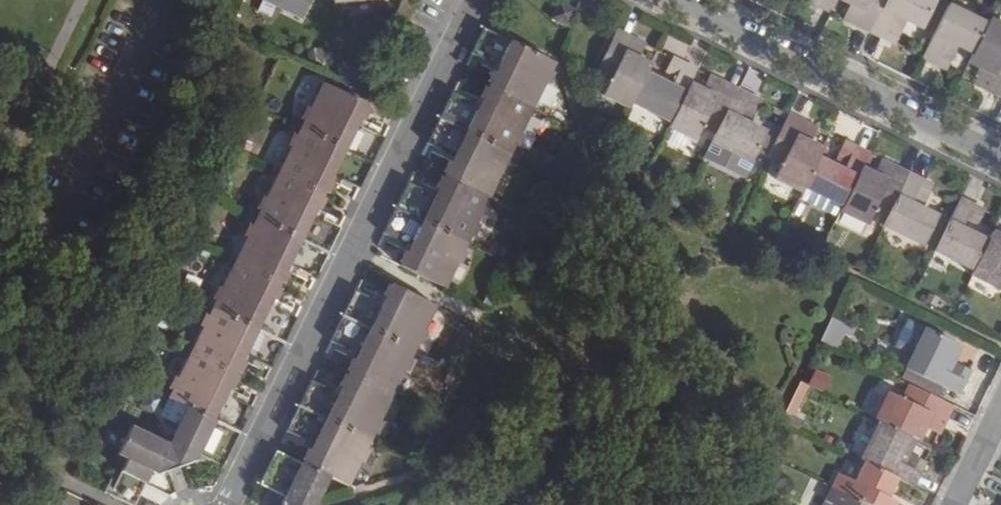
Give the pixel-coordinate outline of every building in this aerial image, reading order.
[(557,0),(548,19),(566,27),(575,8),(557,0)] [(832,12),(837,0),(816,0),(814,4),(832,12)] [(872,31),(887,0),(843,0),(851,4),(858,7),(851,21),(872,31)] [(872,31),(889,40),(895,29),(890,26),(895,15),(901,18),(906,21),(923,29),(936,0),(887,0),(872,31)] [(844,18),(851,21),(858,7),(851,4),(844,18)] [(948,5),(923,56),(941,64),(946,53),(942,51),(946,41),(973,54),(988,25),(948,5)] [(890,26),(895,29),(901,18),(895,15),(890,26)] [(895,29),(889,40),(895,43),(906,21),(901,18),(895,29)] [(969,62),(983,68),(990,72),(983,87),(1000,95),(1000,25),(990,20),(988,25),(973,54),(969,62)] [(554,60),(483,25),(472,48),(498,61),(493,72),(488,70),(474,99),(452,89),(425,144),(452,157),(447,165),(443,163),(430,189),(409,177),(381,235),(407,247),(404,254),(399,252),(395,262),(445,287),(455,263),(461,266),(467,253),(463,250),(470,234),(475,237),(481,224),(476,222),(501,170),(506,172),(511,163),(506,160),(514,143),(518,146),(524,135),(519,132),(543,82),(548,85),(555,72),(550,69),(554,60)] [(646,72),(650,64),(635,57),(629,53),(636,40),(617,30),(596,73),(607,78),(605,83),(608,85),(604,93),(630,106),(632,101),(646,72)] [(629,53),(635,57),(642,42),(636,40),(629,53)] [(946,53),(941,64),(948,68),(953,57),(946,53)] [(674,73),(680,61),(673,58),(667,70),(674,73)] [(690,84),(697,69),(680,61),(674,73),(680,76),(675,86),(646,72),(632,101),(672,120),(690,84)] [(990,72),(983,68),(977,83),(983,87),(990,72)] [(710,94),(717,79),(710,75),(703,90),(710,94)] [(717,132),(738,89),(717,79),(710,94),(703,90),(690,84),(672,120),(670,125),(696,138),(700,130),(704,132),(705,127),(717,132)] [(323,81),(168,397),(175,400),(186,406),(239,432),(254,404),(232,392),(235,385),(240,387),(252,362),(247,360),(251,353),(272,365),(298,313),(276,302),(279,295),(283,298),(294,276),(289,273),(293,266),(315,277),(341,225),(318,213),(323,205),(327,207),(339,185),(333,182),(337,174),(360,186),(385,134),(363,122),(366,115),(371,118),(376,107),(323,81)] [(755,97),(738,89),(717,132),(712,141),(753,160),(754,158),(765,134),(766,132),(744,121),(739,118),(744,107),(749,110),(755,97)] [(761,100),(755,97),(749,110),(755,112),(761,100)] [(744,121),(749,110),(744,107),(739,118),(744,121)] [(818,157),(822,148),(808,141),(802,138),(809,124),(789,115),(768,158),(779,164),(777,169),(780,170),(776,178),(802,190),(804,186),(818,157)] [(802,138),(808,141),(815,127),(809,124),(802,138)] [(765,134),(754,158),(760,160),(772,136),(765,134)] [(845,158),(851,146),(843,142),(832,164),(840,167),(845,158)] [(862,167),(869,154),(851,146),(845,158),(850,160),(846,170),(840,167),(832,164),(818,157),(804,186),(844,206),(862,167)] [(845,158),(840,167),(846,170),(850,160),(845,158)] [(883,177),(889,164),(881,160),(875,174),(883,177)] [(888,217),(909,174),(889,164),(883,177),(875,174),(862,167),(844,206),(841,211),(865,223),(867,224),(871,216),(874,217),(877,211),(888,217)] [(927,182),(909,174),(888,217),(884,225),(935,250),(947,225),(937,220),(938,216),(917,205),(911,203),(916,192),(921,194),(927,182)] [(932,185),(927,182),(921,194),(927,197),(932,185)] [(844,206),(804,186),(802,190),(798,197),(838,217),(841,211),(844,206)] [(917,205),(921,194),(916,192),(911,203),(917,205)] [(975,270),(990,241),(962,228),(967,217),(972,219),(978,207),(960,198),(947,225),(935,250),(975,270)] [(983,210),(978,207),(972,219),(977,222),(983,210)] [(865,223),(841,211),(838,217),(835,222),(860,234),(865,223)] [(994,232),(990,241),(975,270),(972,275),(1000,288),(1000,285),(1000,236),(994,232)] [(380,302),(354,290),(330,340),(357,353),(353,362),(347,360),(336,384),(340,386),(337,393),(310,380),(285,430),(313,443),(308,452),(304,450),(298,461),(332,478),(348,486),(359,462),(364,465),(370,452),(365,449),(374,432),(379,435),(385,421),(380,419),(402,373),(408,375),(414,361),(409,359),(417,343),(423,345),(429,332),(424,329),(435,305),(386,281),(379,294),(383,296),(380,302)] [(846,326),(831,319),(820,341),(834,348),(846,326)] [(913,357),(926,331),(908,322),(895,349),(913,357)] [(965,378),(954,372),(952,377),(942,372),(954,344),(926,331),(913,357),(907,369),(958,394),(965,378)] [(957,365),(954,372),(965,378),(969,371),(957,365)] [(808,383),(823,390),(830,375),(816,368),(808,383)] [(797,380),(787,412),(799,416),(809,384),(797,380)] [(910,436),(918,439),(924,425),(928,418),(942,425),(952,405),(909,384),(903,397),(898,394),(896,397),(888,393),(876,418),(881,421),(910,436)] [(166,419),(177,424),(186,406),(175,400),(166,419)] [(102,493),(126,504),(137,504),(152,475),(168,470),(184,467),(195,464),(197,459),(221,471),(239,432),(186,406),(177,424),(167,444),(131,426),(116,456),(125,461),(120,472),(114,470),(102,493)] [(928,418),(924,425),(939,432),(942,425),(928,418)] [(900,482),(912,487),(920,470),(908,464),(911,457),(912,456),(910,455),(902,452),(910,436),(881,421),(861,463),(864,464),(900,482)] [(910,455),(918,439),(910,436),(902,452),(910,455)] [(275,450),(259,483),(283,495),(279,502),(280,504),(316,504),(319,504),(332,478),(298,461),(275,450)] [(908,464),(920,470),(924,462),(911,457),(908,464)] [(863,504),(899,504),(901,503),(892,499),(900,482),(864,464),(857,481),(839,473),(831,490),(863,504)] [(831,490),(824,504),(863,504),(831,490)]
